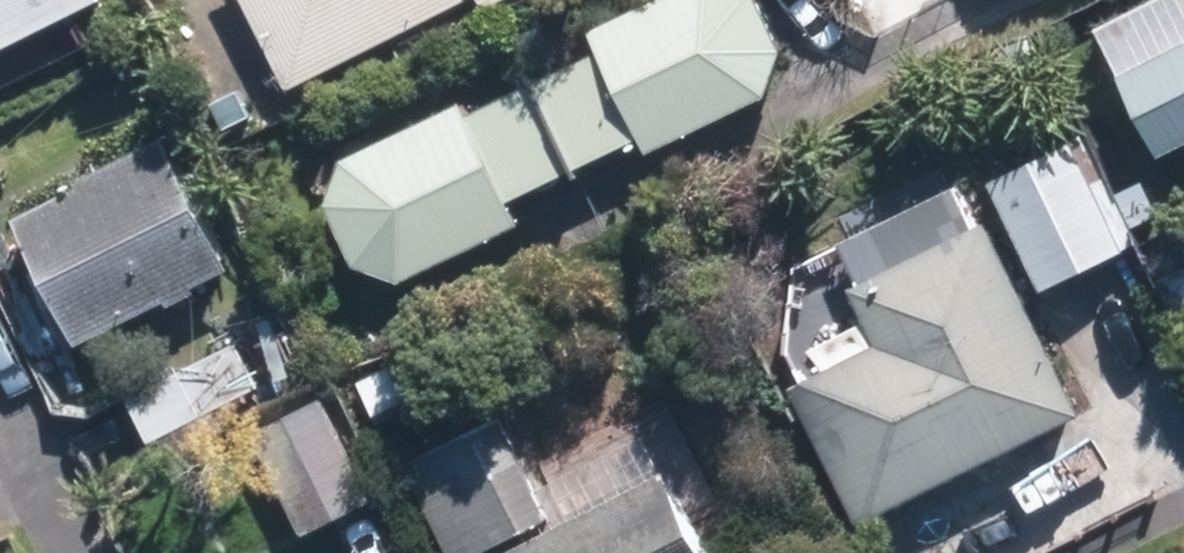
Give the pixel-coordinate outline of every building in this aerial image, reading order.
[(103,0),(0,0),(0,52),(103,0)] [(295,89),(469,0),(251,0),(295,89)] [(776,94),(792,49),(768,0),(660,0),(597,31),(607,51),(541,82),(585,169),(648,138),(655,152),(776,94)] [(1121,83),(1159,157),(1183,144),(1183,51),(1121,83)] [(585,169),(541,82),(476,115),(469,101),(350,159),(336,208),(364,265),(410,280),(529,222),(522,207),(519,202),(585,169)] [(83,344),(238,268),(172,135),(84,178),(88,185),(21,218),(83,344)] [(1080,140),(997,180),(1050,290),(1133,250),(1080,140)] [(799,386),(866,525),(1090,416),(995,221),(859,288),(886,344),(799,386)] [(267,394),(242,342),(133,395),(159,448),(267,394)] [(369,391),(381,413),(441,383),(429,360),(369,391)] [(327,397),(258,434),(308,533),(379,497),(327,397)] [(513,409),(399,464),(443,552),(478,552),(535,524),(541,535),(506,552),(701,552),(658,472),(577,516),(555,471),(546,476),(513,409)]
